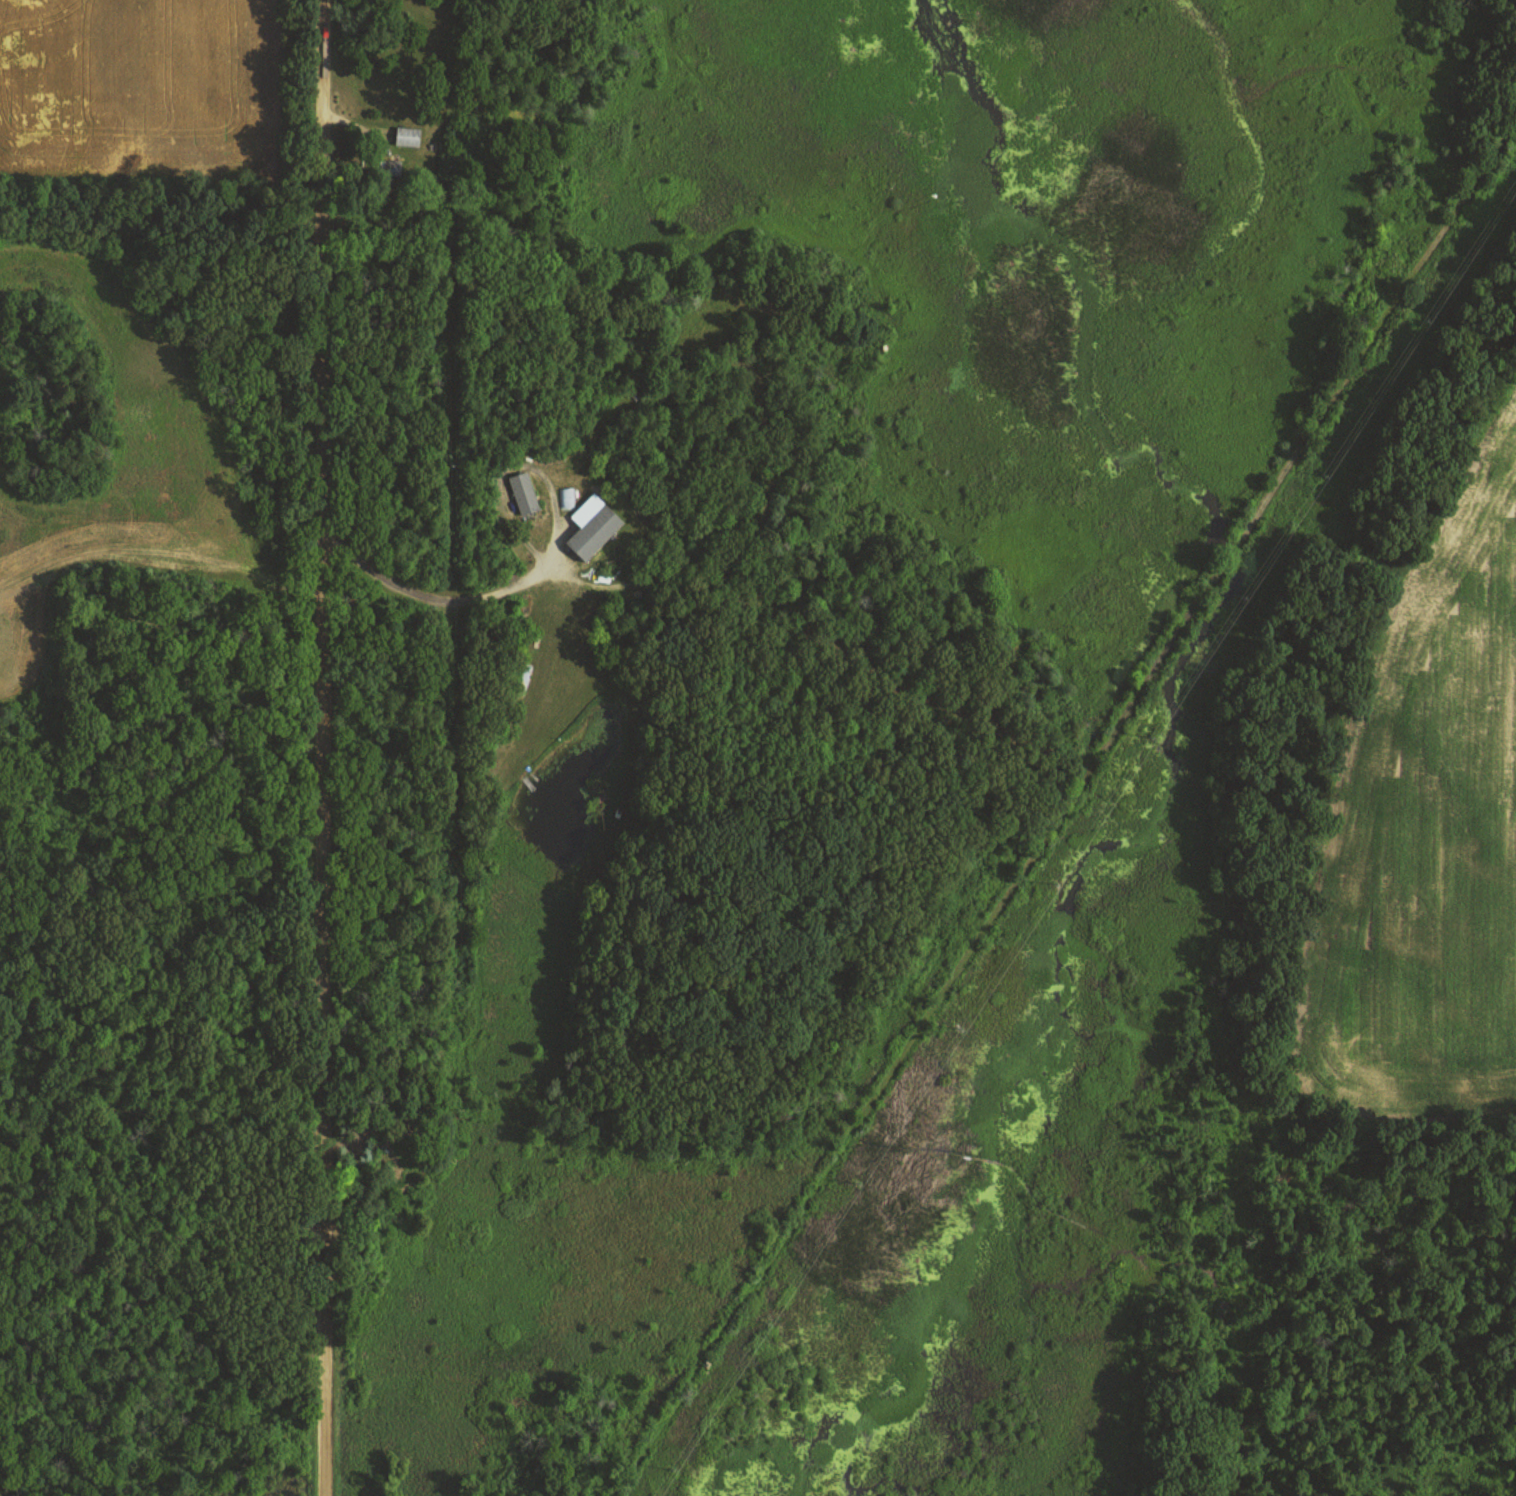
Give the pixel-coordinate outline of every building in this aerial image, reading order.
[(419,145),(420,127),(396,126),(395,144),(419,145)] [(521,515),(540,509),(527,470),(508,476),(521,515)] [(560,488),(563,507),(575,505),(572,487),(560,488)] [(570,516),(580,526),(565,541),(586,561),(624,521),(593,492),(570,516)]
